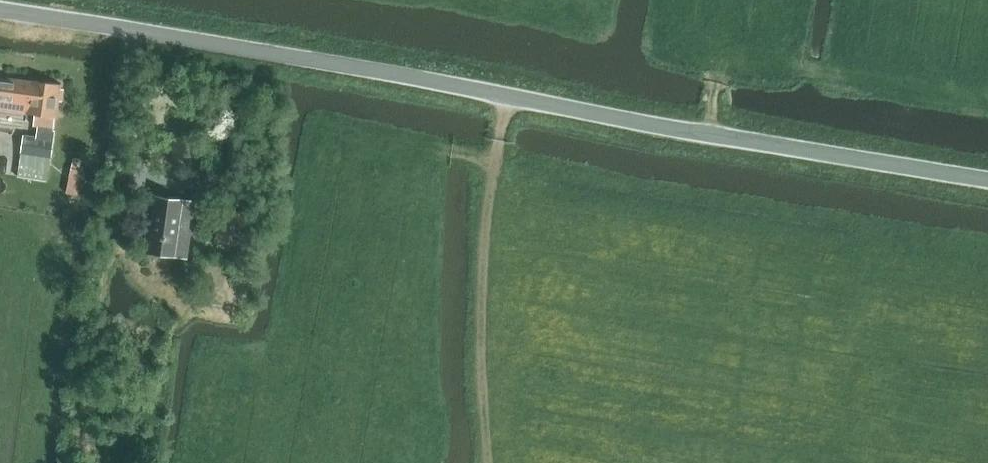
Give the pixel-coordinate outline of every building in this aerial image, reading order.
[(48,181),(55,129),(54,129),(55,117),(57,118),(59,101),(62,101),(64,89),(61,89),(61,84),(32,80),(32,82),(0,78),(0,110),(35,115),(33,126),(37,127),(36,136),(23,134),(17,177),(48,181)] [(70,186),(80,188),(86,159),(75,157),(70,186)] [(148,253),(187,259),(195,201),(156,195),(148,253)]
